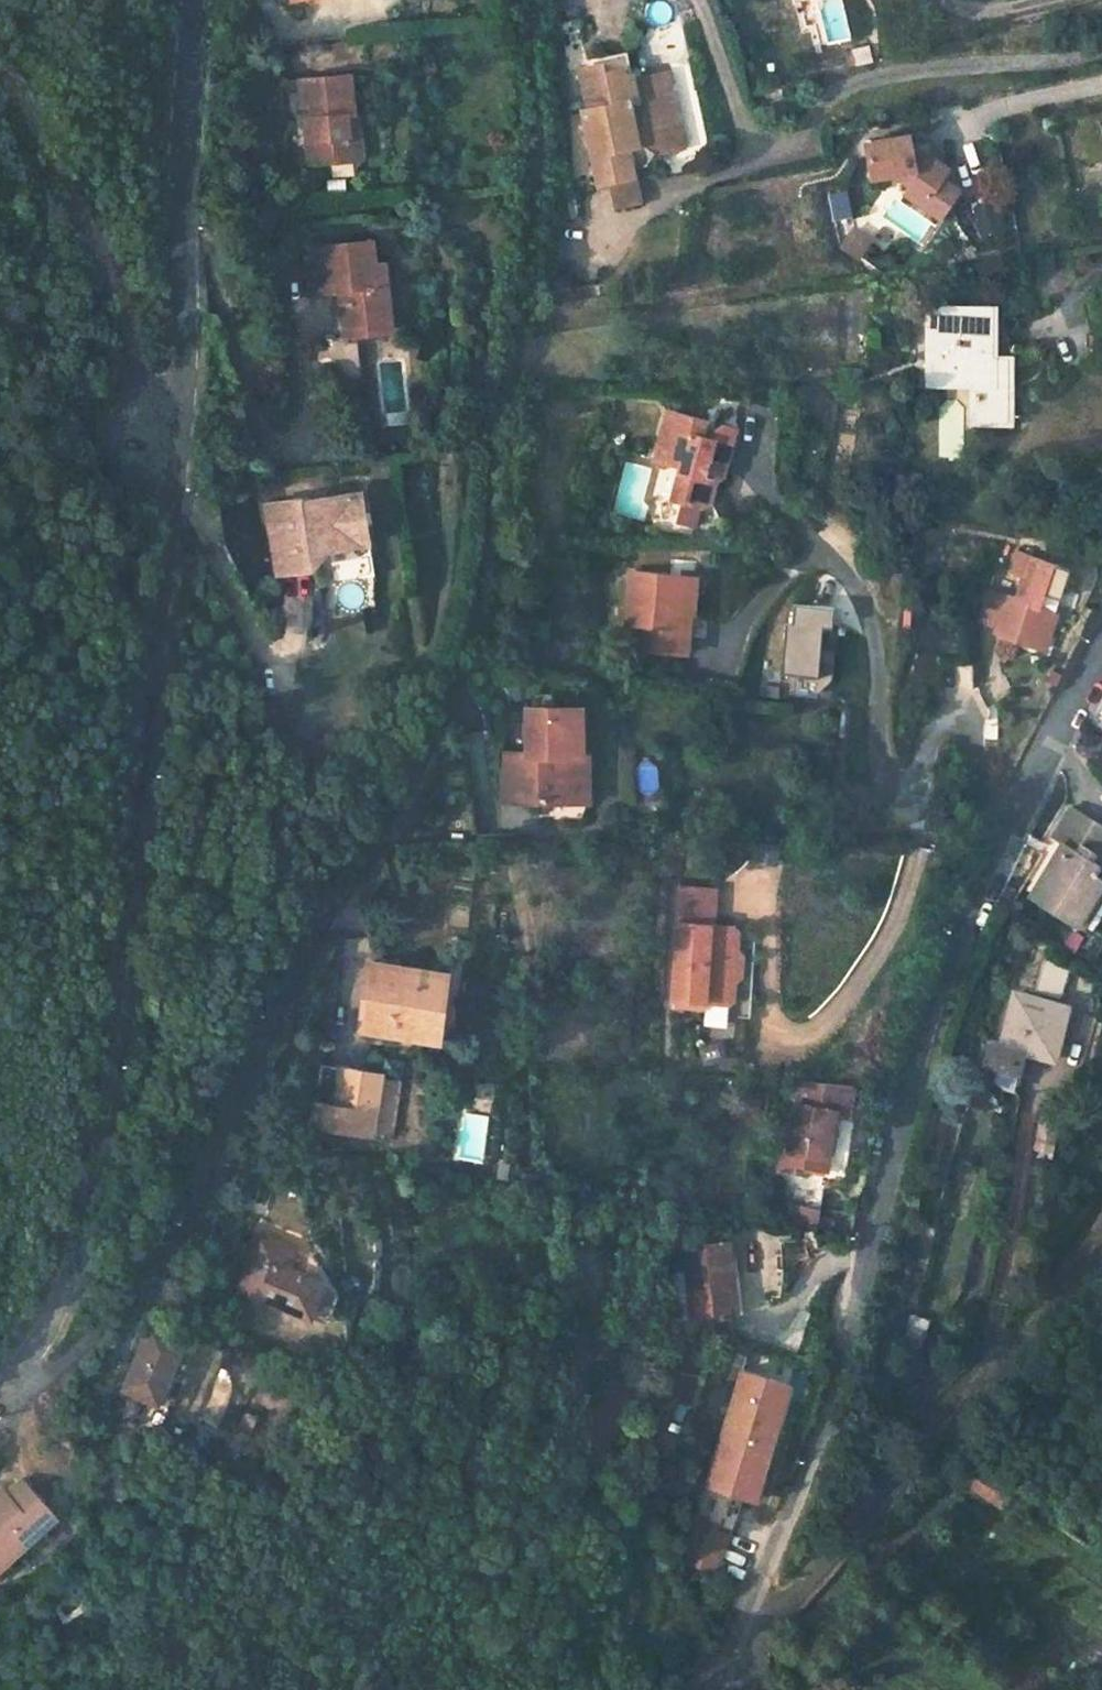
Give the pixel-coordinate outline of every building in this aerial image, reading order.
[(849,39),(839,0),(822,0),(813,2),(824,46),(849,39)] [(613,150),(624,148),(638,158),(654,155),(649,132),(665,128),(660,97),(653,98),(649,77),(622,82),(618,60),(571,70),(578,102),(568,104),(584,187),(593,185),(619,179),(617,170),(613,150)] [(349,74),(300,79),(308,163),(351,159),(347,115),(354,114),(349,74)] [(660,97),(656,76),(649,77),(653,98),(660,97)] [(354,114),(347,115),(351,159),(362,158),(358,114),(354,114)] [(908,136),(865,145),(872,180),(893,176),(908,186),(927,198),(946,170),(910,145),(908,136)] [(638,158),(624,148),(613,150),(617,170),(631,167),(638,158)] [(598,212),(624,207),(619,179),(593,185),(598,212)] [(927,198),(908,186),(903,194),(940,218),(958,190),(941,179),(927,198)] [(1004,225),(995,199),(975,206),(983,232),(1004,225)] [(871,237),(857,228),(848,242),(862,251),(871,237)] [(373,241),(306,249),(307,259),(334,256),(339,292),(344,334),(392,329),(384,262),(375,263),(373,241)] [(334,256),(307,259),(311,296),(339,292),(334,256)] [(992,308),(935,308),(935,343),(930,343),(930,378),(978,378),(978,416),(1009,416),(1010,364),(1010,362),(992,363),(992,308)] [(999,308),(992,308),(992,363),(1010,362),(1013,363),(999,308)] [(355,339),(317,343),(321,381),(359,377),(355,339)] [(674,407),(657,455),(680,463),(668,496),(674,498),(668,514),(685,520),(691,503),(703,499),(709,482),(718,477),(735,429),(674,407)] [(306,497),(270,502),(281,573),(315,568),(313,554),(321,553),(329,545),(333,549),(374,543),(366,491),(306,500),(306,497)] [(313,554),(315,568),(333,549),(329,545),(321,553),(313,554)] [(1020,580),(1012,601),(1005,599),(999,622),(995,632),(1042,647),(1058,600),(1039,594),(1051,564),(1014,552),(1006,576),(1020,580)] [(676,649),(676,611),(679,611),(678,574),(615,576),(616,627),(635,627),(636,650),(676,649)] [(819,675),(819,607),(782,606),(782,675),(819,675)] [(1087,721),(1101,730),(1101,694),(1087,721)] [(581,707),(526,708),(527,754),(498,754),(499,802),(577,801),(576,754),(582,754),(581,707)] [(582,754),(576,754),(577,801),(589,801),(589,754),(582,754)] [(1031,896),(1077,922),(1101,878),(1101,866),(1100,865),(1101,862),(1101,826),(1069,807),(1052,837),(1062,843),(1031,896)] [(771,865),(774,845),(753,841),(750,861),(771,865)] [(1077,922),(1085,927),(1101,899),(1101,878),(1077,922)] [(712,886),(677,884),(671,1002),(704,1003),(705,990),(735,991),(736,969),(730,969),(732,945),(737,945),(738,923),(711,922),(712,886)] [(1061,994),(1067,966),(1040,961),(1035,989),(1061,994)] [(445,973),(366,962),(358,1030),(437,1040),(445,973)] [(988,1015),(996,982),(989,980),(981,1013),(988,1015)] [(1008,1020),(994,1075),(1014,1089),(1025,1051),(1044,1056),(1053,1024),(1061,1026),(1067,1006),(1056,1003),(1014,992),(1016,987),(996,982),(988,1015),(1008,1020)] [(1053,1024),(1044,1056),(1054,1058),(1061,1026),(1053,1024)] [(383,1068),(344,1063),(339,1101),(317,1097),(313,1126),(373,1135),(374,1129),(391,1132),(397,1087),(380,1084),(383,1068)] [(798,1093),(788,1092),(776,1170),(792,1172),(793,1166),(825,1171),(835,1109),(849,1111),(853,1085),(799,1082),(798,1093)] [(854,1214),(777,1202),(775,1215),(786,1217),(785,1223),(849,1233),(854,1214)] [(295,1247),(257,1233),(238,1292),(273,1303),(293,1310),(311,1316),(323,1282),(287,1270),(295,1247)] [(729,1241),(687,1244),(693,1315),(731,1312),(728,1280),(733,1280),(729,1241)] [(733,1280),(728,1280),(731,1312),(743,1312),(741,1279),(733,1280)] [(293,1310),(273,1303),(265,1326),(285,1333),(293,1310)] [(906,1316),(894,1358),(911,1362),(923,1320),(906,1316)] [(188,1340),(151,1323),(122,1391),(159,1408),(188,1340)] [(790,1384),(742,1370),(710,1486),(729,1491),(764,1501),(768,1488),(761,1486),(790,1384)] [(974,1467),(964,1482),(1002,1508),(1012,1494),(1015,1489),(977,1462),(974,1467)] [(0,1500),(0,1568),(56,1518),(22,1480),(0,1500)] [(749,1502),(716,1493),(706,1528),(739,1537),(749,1502)] [(739,1537),(706,1528),(695,1569),(728,1578),(739,1537)]
